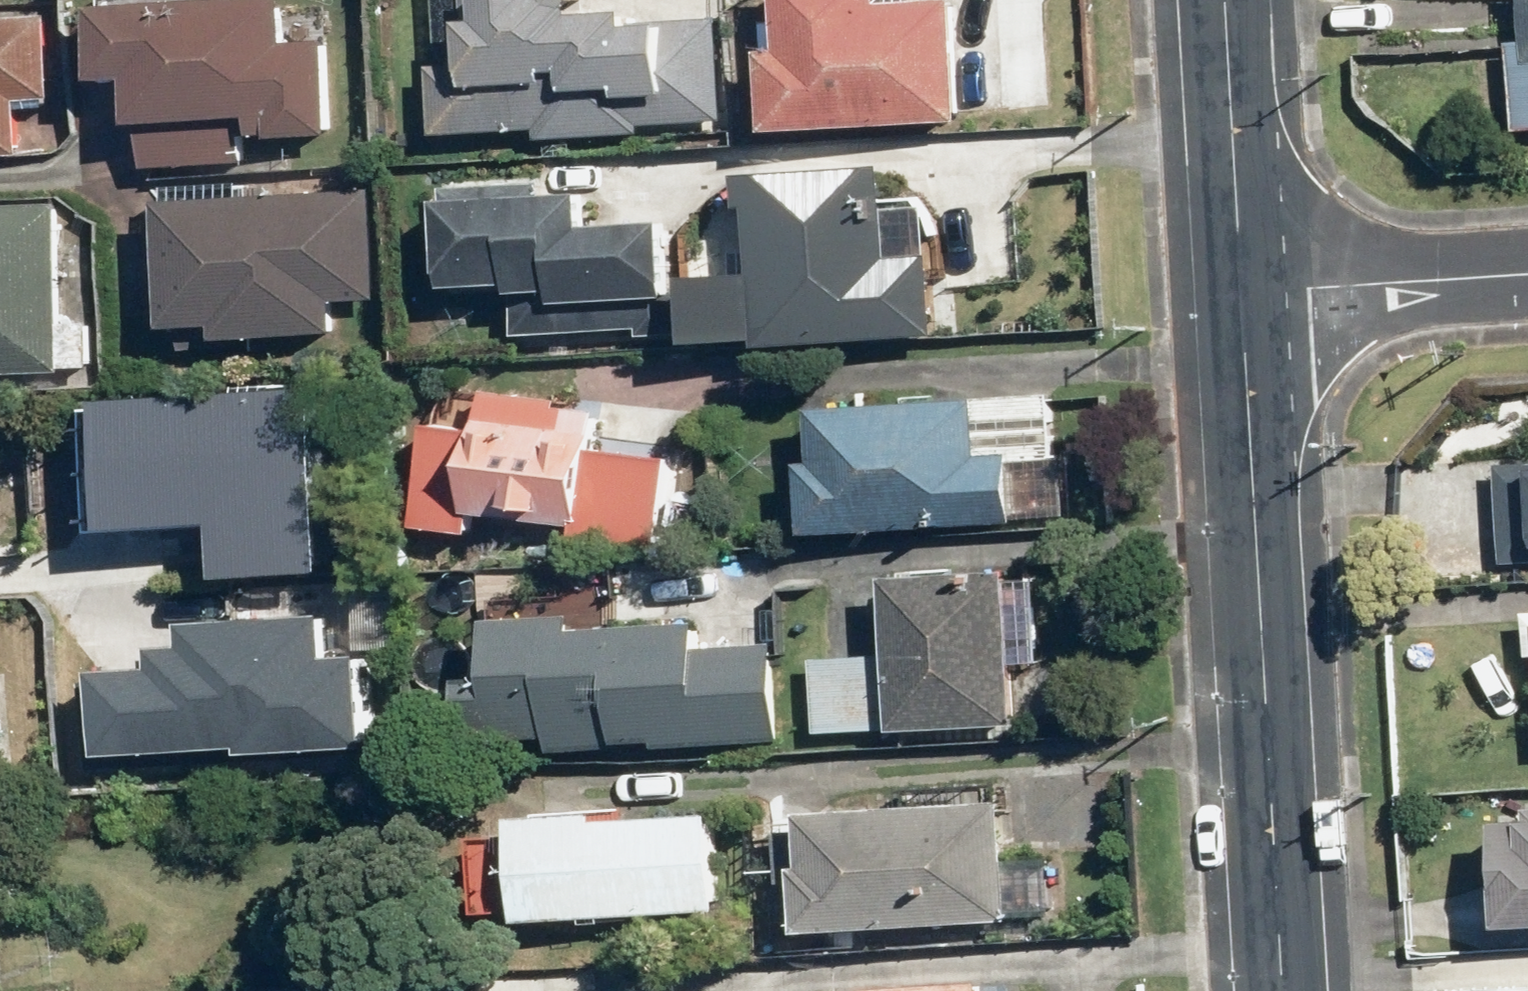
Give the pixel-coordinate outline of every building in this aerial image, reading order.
[(539,142),(726,131),(719,18),(635,23),(634,13),(576,17),(575,0),(462,0),(466,68),(425,71),(430,145),(539,138),(539,142)] [(758,62),(762,140),(953,131),(948,12),(877,15),(876,0),(775,0),(778,61),(758,62)] [(1527,135),(1527,0),(1523,0),(1525,48),(1511,49),(1514,136),(1527,135)] [(128,85),(130,131),(251,126),(252,146),(328,143),(324,46),(282,47),(281,5),(89,13),(92,86),(128,85)] [(18,167),(17,107),(50,106),(47,15),(0,16),(0,167),(18,167)] [(745,286),(686,288),(688,351),(934,344),(932,263),(887,264),(885,180),(742,184),(745,286)] [(665,311),(665,229),(586,229),(586,202),(540,202),(540,188),(438,188),(438,294),(513,294),(513,304),(554,304),(554,311),(665,311)] [(218,333),(218,347),(337,341),(335,302),(376,300),(371,196),(159,208),(166,336),(218,333)] [(60,380),(60,210),(0,210),(0,380),(60,380)] [(214,538),(217,591),(327,585),(317,391),(96,402),(103,544),(214,538)] [(581,539),(583,526),(655,534),(666,440),(594,431),(596,415),(484,402),(469,526),(581,539)] [(812,475),(805,475),(807,539),(1014,533),(1012,468),(1053,467),(1052,405),(810,412),(812,475)] [(1490,476),(1497,569),(1527,567),(1527,474),(1490,476)] [(814,737),(1006,735),(1005,673),(1038,672),(1037,582),(887,584),(888,665),(813,665),(814,737)] [(111,767),(384,768),(385,682),(335,682),(335,625),(233,624),(232,682),(111,682),(111,767)] [(772,753),(772,651),(695,651),(695,627),(486,627),(486,745),(550,745),(550,761),(615,761),(615,753),(772,753)] [(1005,933),(1005,920),(1049,919),(1048,870),(1004,871),(1002,811),(770,816),(773,938),(1005,933)] [(514,825),(516,925),(719,920),(716,821),(514,825)] [(1495,833),(1495,930),(1527,931),(1527,833),(1495,833)]
